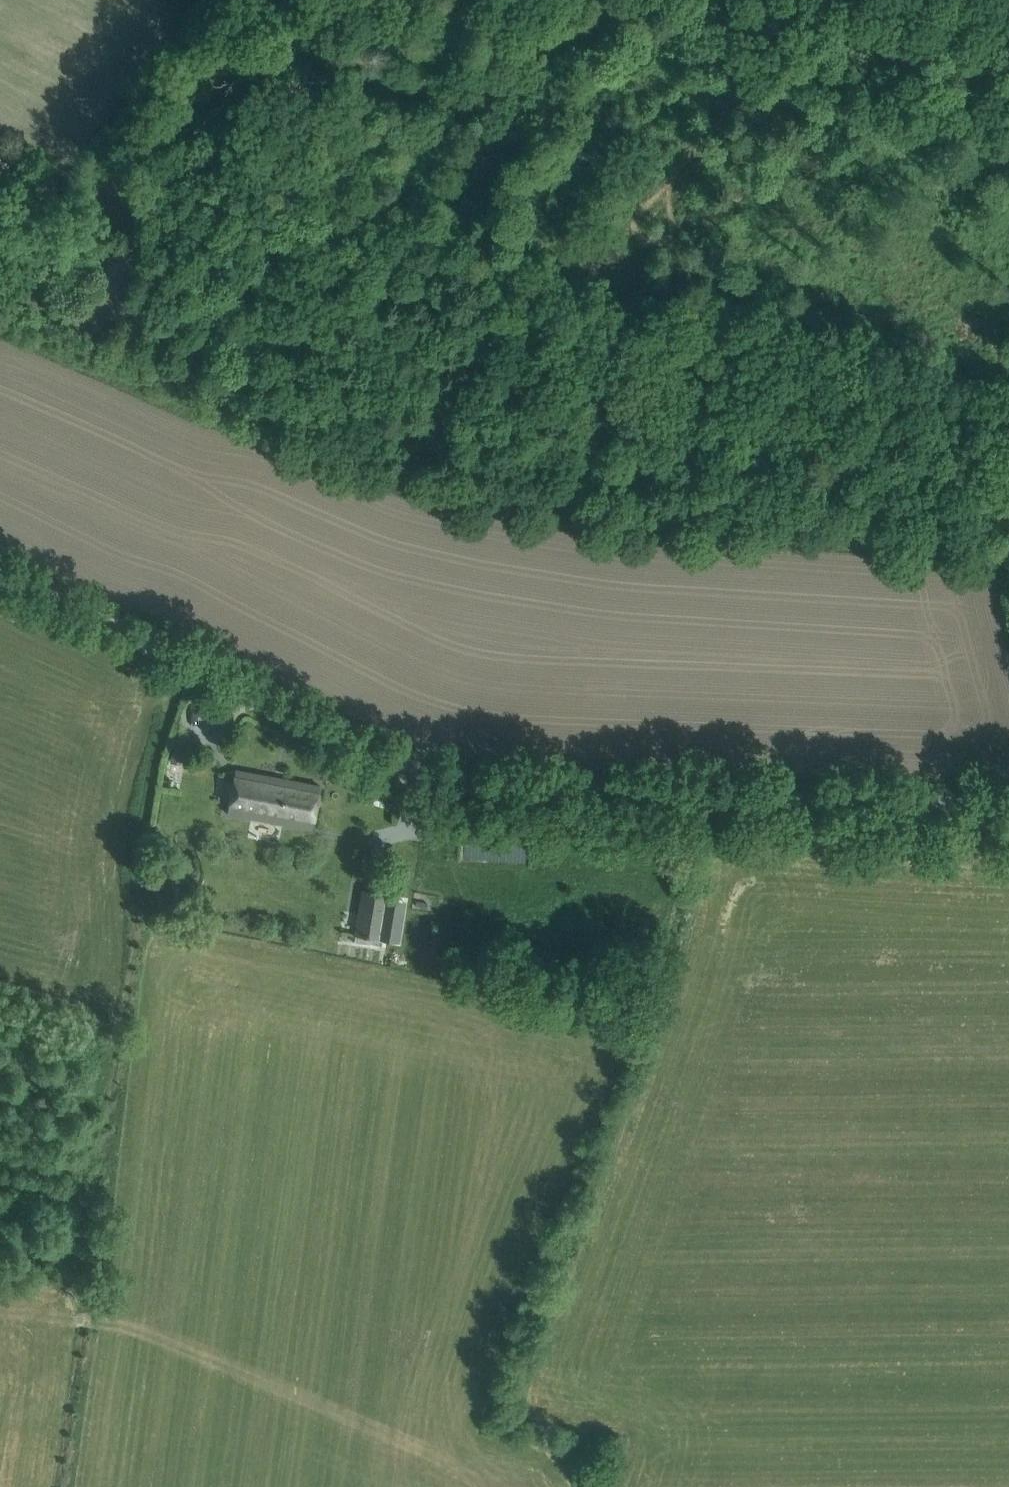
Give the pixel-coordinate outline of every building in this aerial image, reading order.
[(227,814),(311,830),(320,784),(235,769),(227,814)] [(363,887),(355,935),(397,943),(403,910),(385,907),(388,892),(363,887)]
